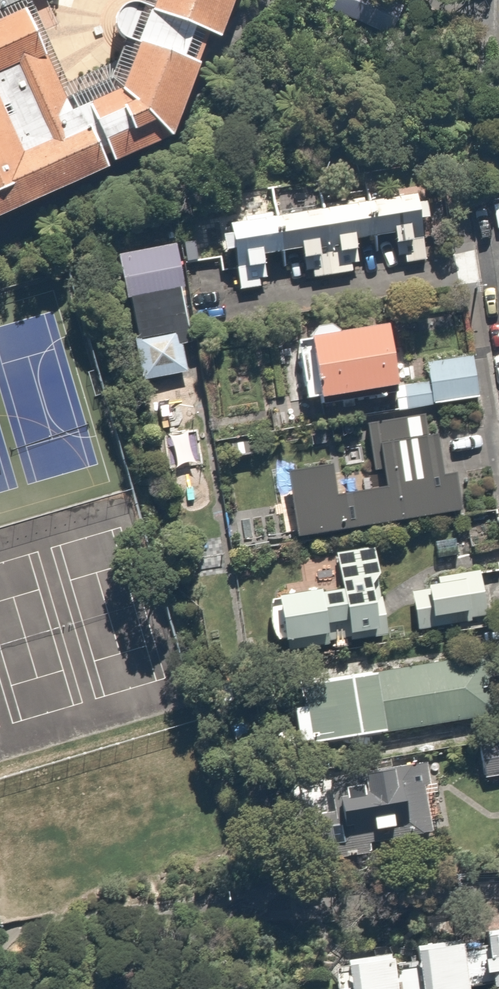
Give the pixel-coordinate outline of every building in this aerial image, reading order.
[(93,87),(50,110),(21,16),(0,24),(0,223),(148,156),(220,0),(126,0),(93,87)] [(420,191),(227,220),(237,291),(264,287),(259,257),(293,252),(298,284),(359,275),(353,237),(386,232),(391,267),(431,261),(420,191)] [(176,242),(115,253),(137,380),(198,369),(176,242)] [(333,315),(297,322),(313,410),(390,396),(393,414),(476,398),(468,352),(417,361),(419,373),(400,376),(389,319),(336,330),(333,315)] [(196,392),(139,403),(149,449),(168,445),(173,470),(210,462),(196,392)] [(373,489),(334,495),(329,463),(286,470),(296,538),(459,514),(443,410),(363,422),(373,489)] [(389,634),(372,543),(332,550),(339,587),(271,599),(281,654),(389,634)] [(481,574),(410,585),(418,633),(489,622),(481,574)] [(486,652),(300,681),(303,703),(281,706),(288,749),(496,716),(486,652)] [(481,786),(498,783),(498,740),(474,744),(481,786)] [(428,761),(326,779),(335,827),(388,818),(391,833),(433,826),(426,782),(432,781),(428,761)] [(481,932),(485,958),(477,960),(480,976),(490,975),(492,988),(498,988),(498,929),(481,932)] [(410,946),(419,988),(469,988),(459,936),(410,946)] [(347,988),(410,988),(401,950),(341,964),(347,988)]
